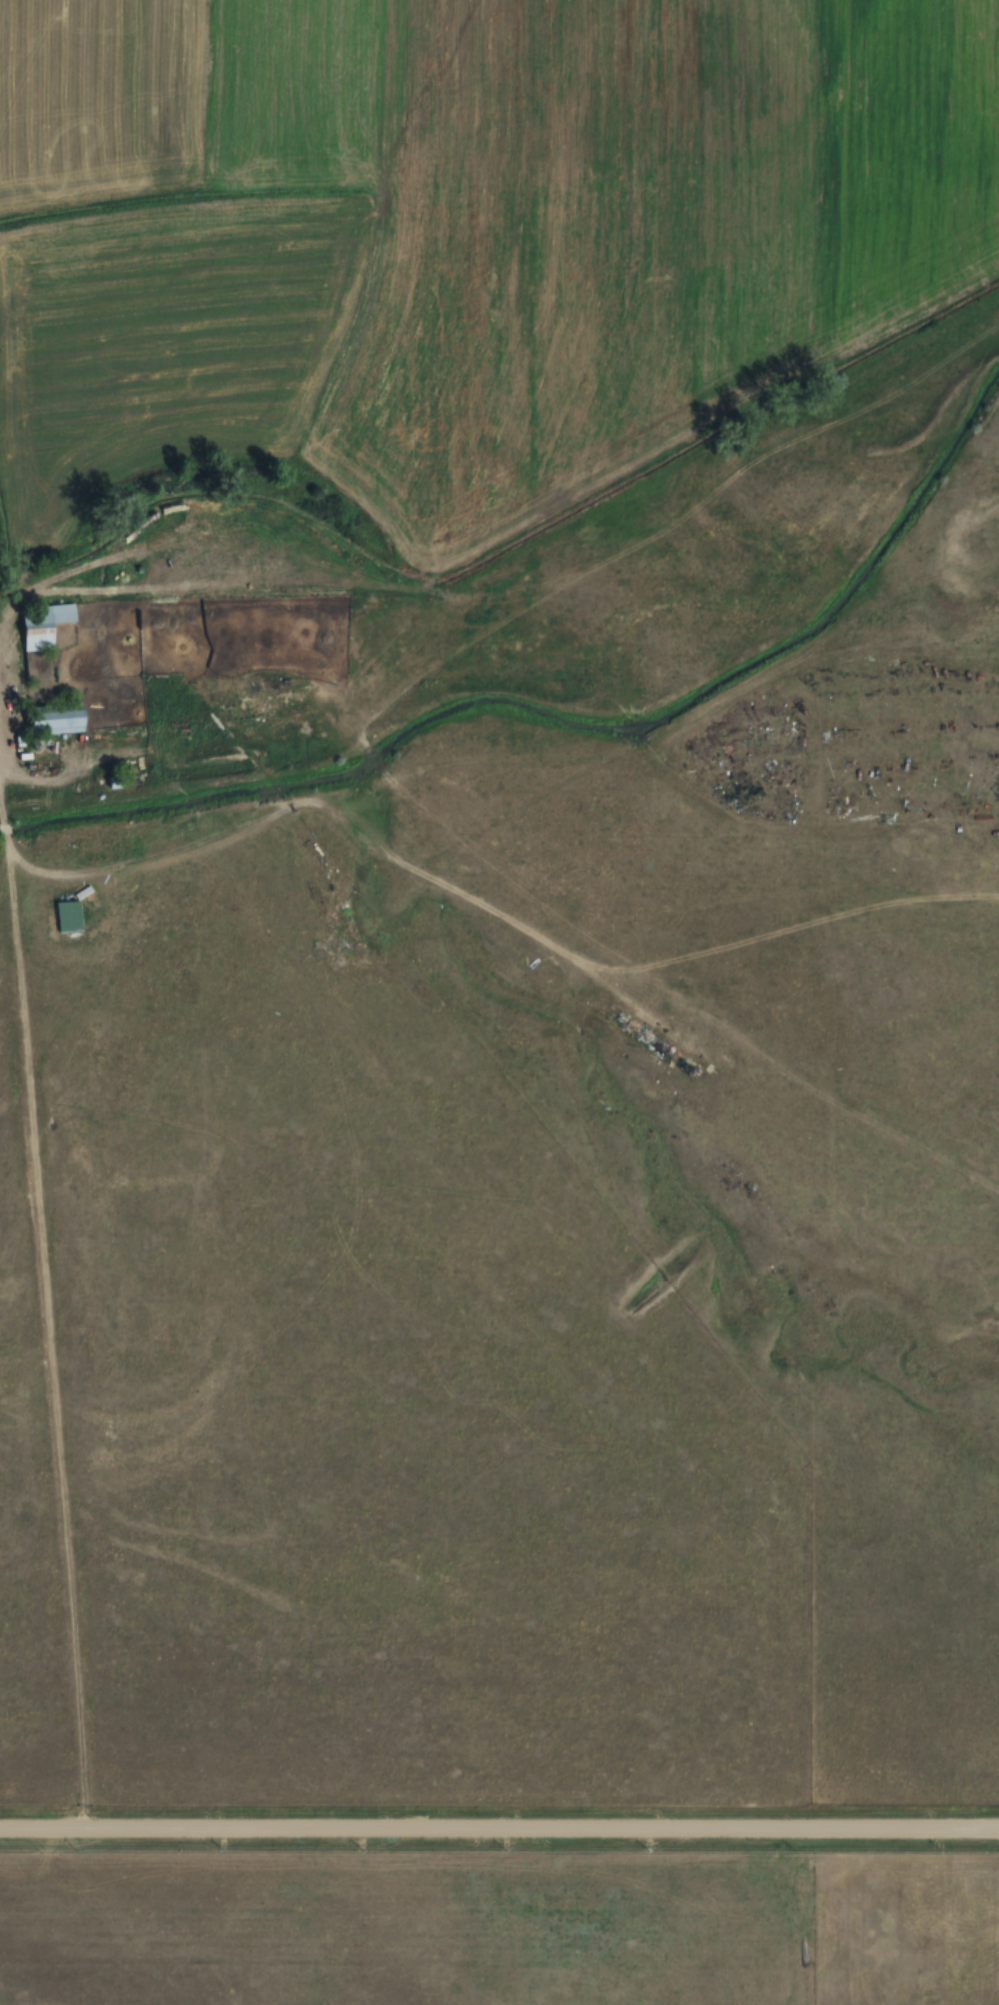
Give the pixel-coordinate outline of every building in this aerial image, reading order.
[(57,651),(56,625),(78,624),(77,604),(24,608),(27,653),(57,651)] [(88,709),(36,709),(36,732),(88,732),(88,709)] [(83,933),(83,902),(59,902),(59,933),(83,933)]
